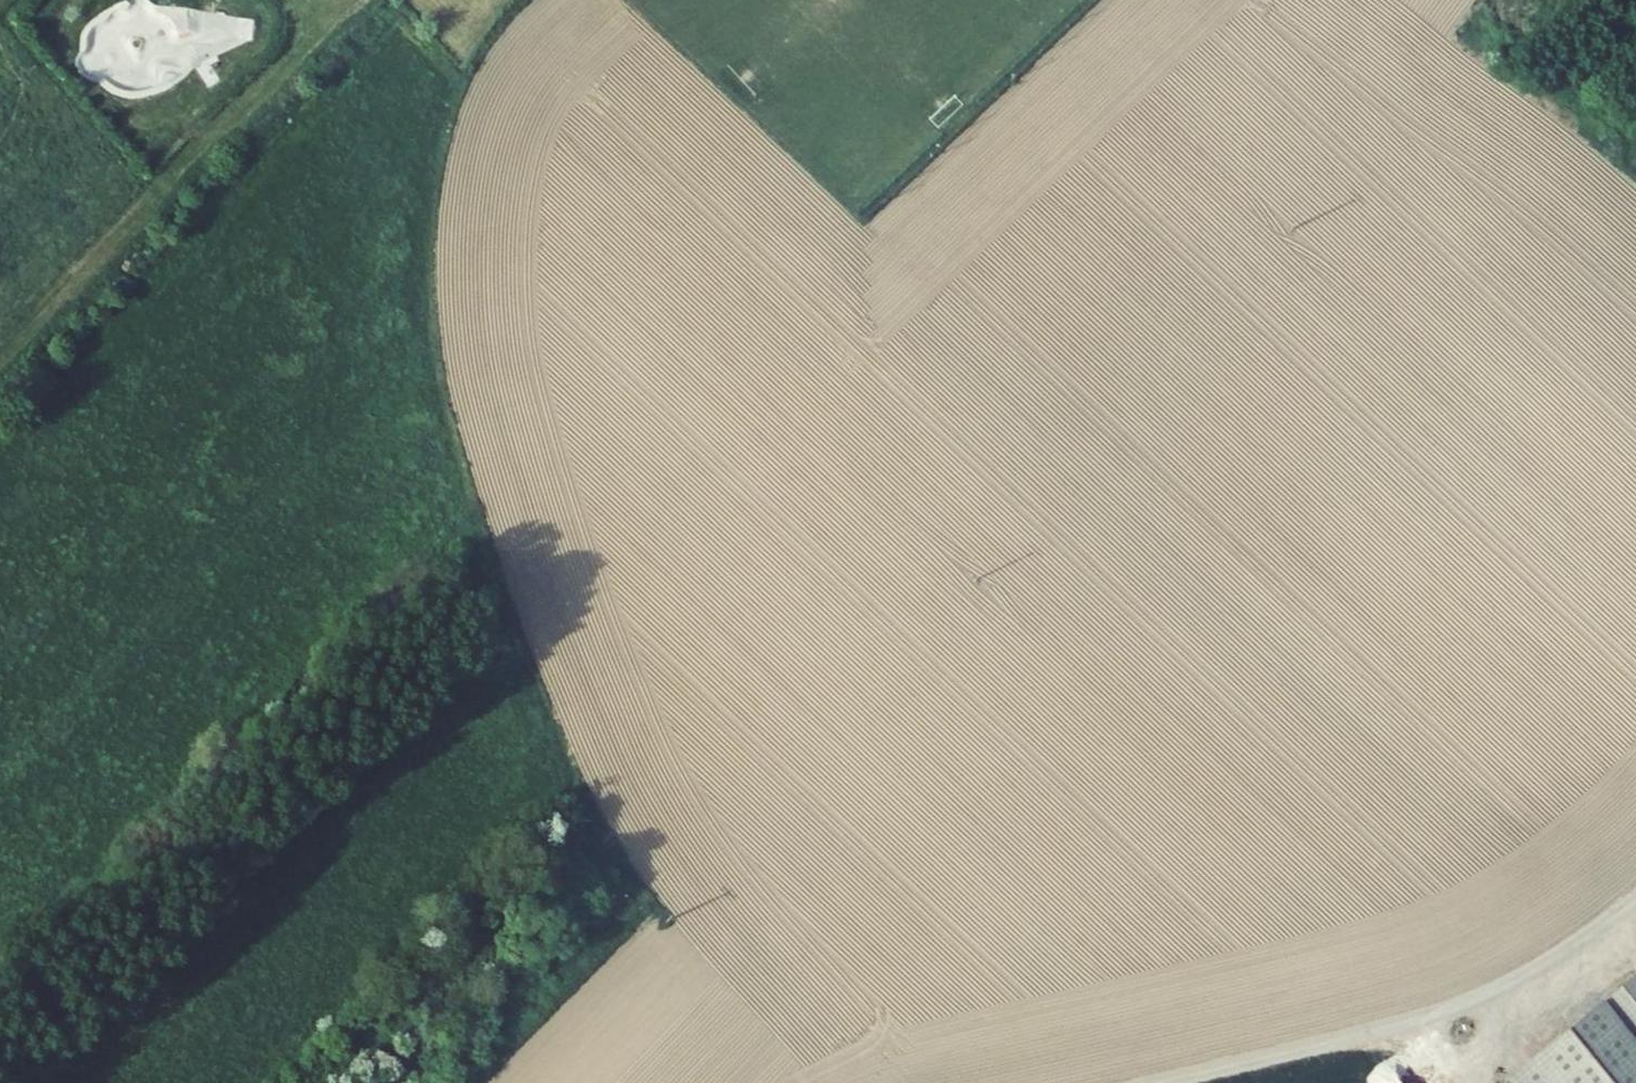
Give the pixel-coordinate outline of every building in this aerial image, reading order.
[(1536,1082),(1635,1082),(1635,1001),(1536,1082)]
